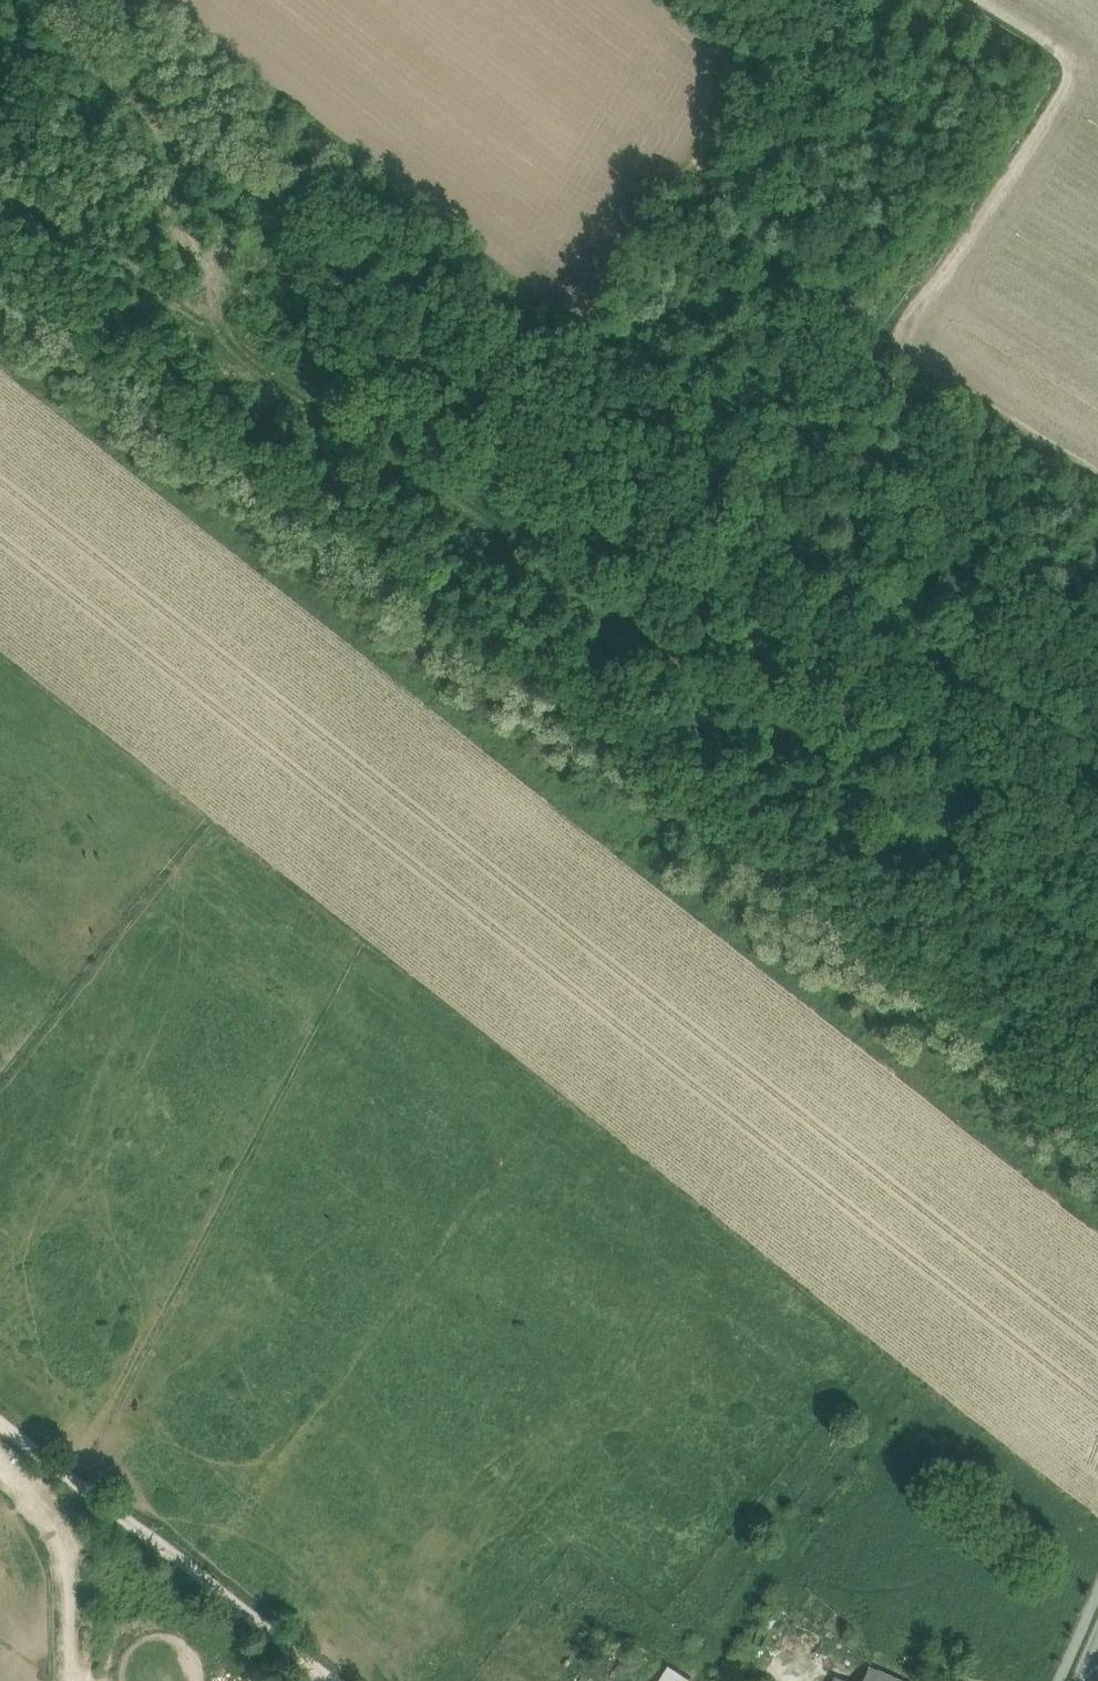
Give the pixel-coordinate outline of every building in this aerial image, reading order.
[(655,1680),(697,1680),(698,1679),(665,1662),(655,1680)] [(871,1665),(864,1680),(908,1680),(871,1665)]
